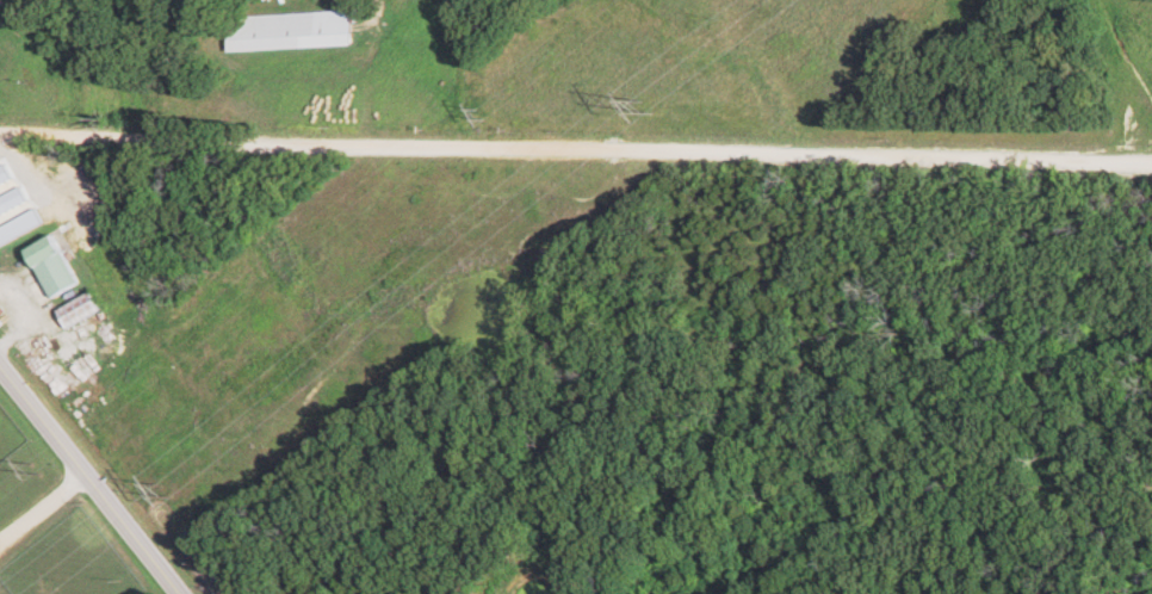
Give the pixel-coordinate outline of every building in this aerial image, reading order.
[(356,48),(355,12),(246,16),(246,28),(233,28),(234,52),(356,48)] [(23,213),(20,206),(28,202),(23,191),(0,201),(0,223),(23,213)] [(39,211),(0,229),(0,247),(46,226),(39,211)] [(88,283),(70,255),(76,252),(65,235),(34,254),(62,299),(88,283)] [(63,311),(73,330),(112,310),(101,291),(63,311)]
